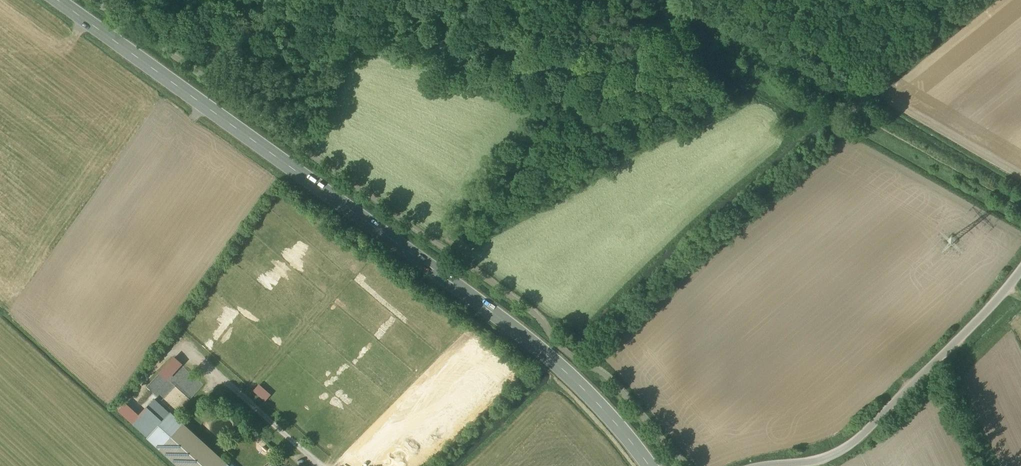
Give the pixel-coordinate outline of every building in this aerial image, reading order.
[(192,396),(203,384),(173,356),(157,373),(167,382),(175,373),(182,379),(181,380),(191,389),(188,392),(192,396)] [(156,393),(166,382),(159,375),(148,386),(156,393)] [(252,391),(265,401),(271,394),(258,384),(252,391)] [(132,423),(180,465),(228,465),(154,399),(132,423)] [(120,413),(129,421),(134,414),(125,407),(120,413)]
